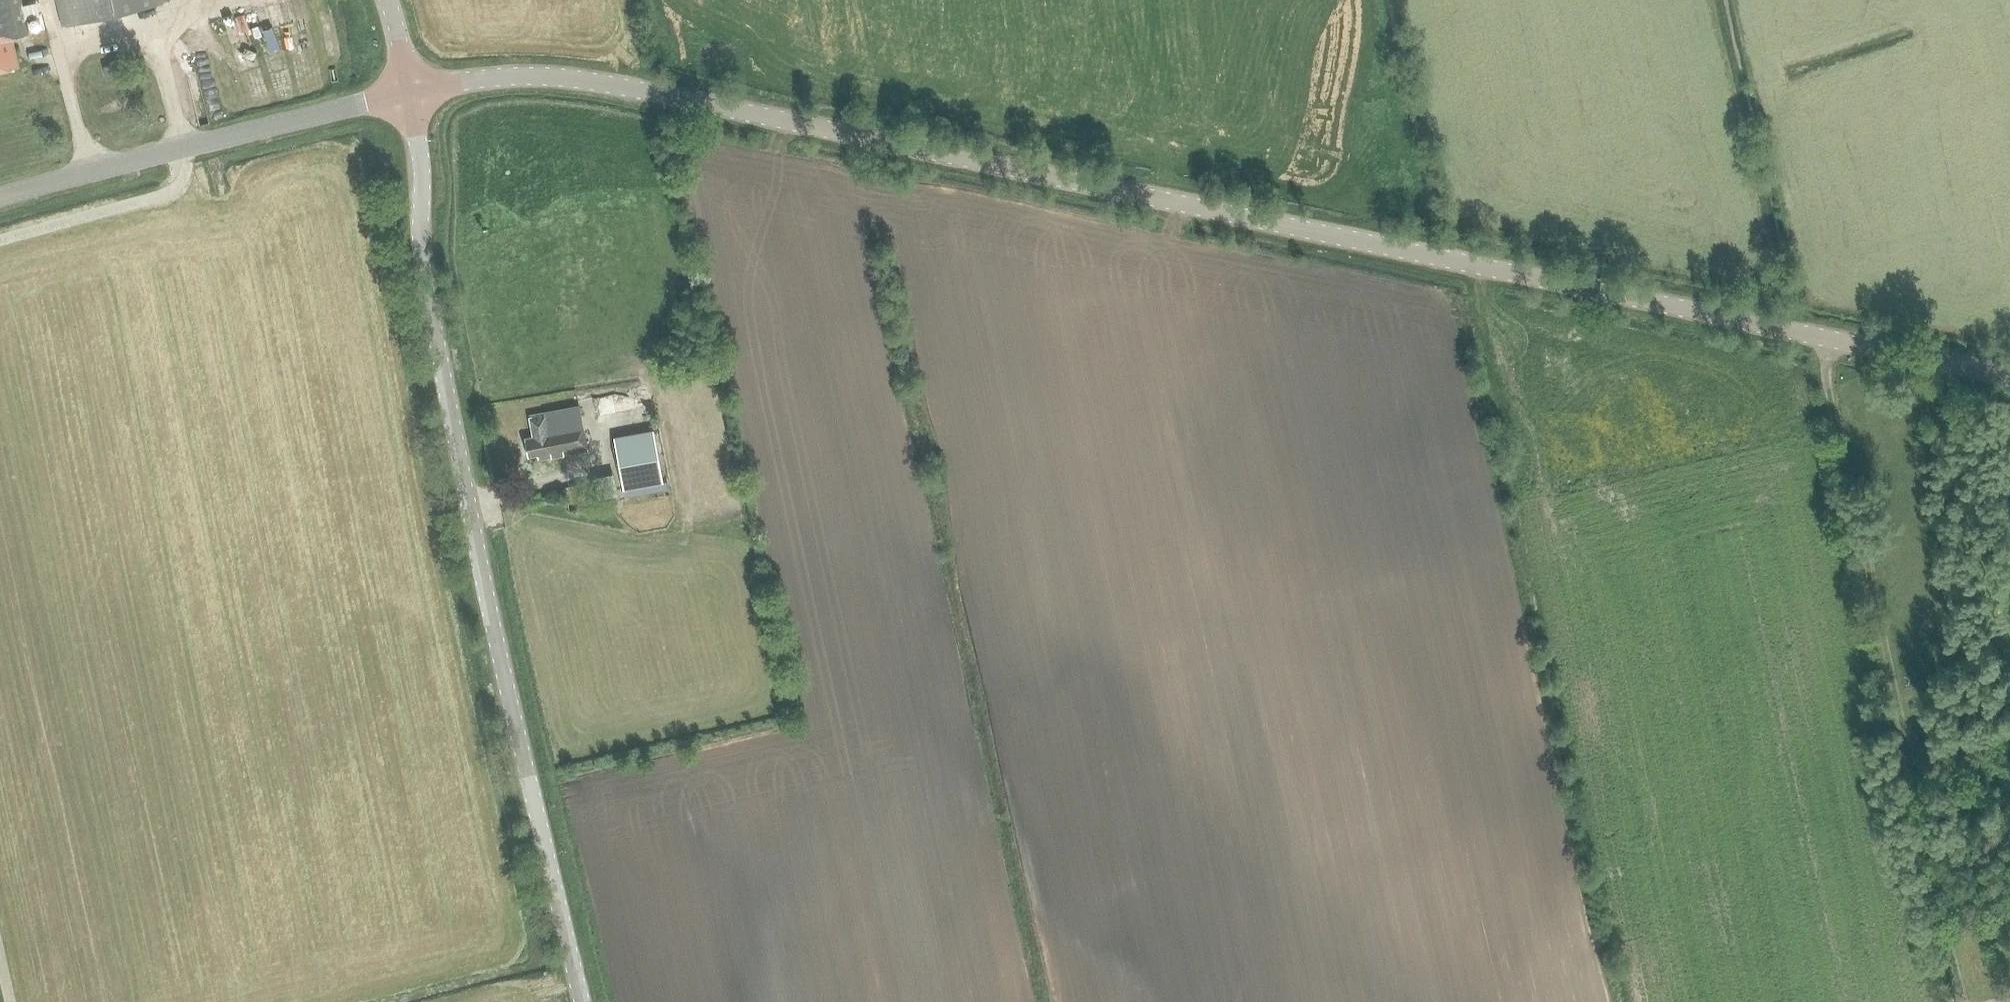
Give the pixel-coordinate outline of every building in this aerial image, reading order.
[(18,66),(11,37),(28,33),(24,12),(21,0),(0,0),(0,70),(18,66)] [(62,25),(163,2),(162,0),(56,0),(62,25)] [(105,78),(118,75),(115,62),(102,66),(105,78)] [(530,414),(533,437),(526,439),(529,455),(550,452),(551,457),(587,451),(580,406),(545,411),(545,412),(530,414)] [(652,431),(613,439),(622,490),(662,482),(652,431)] [(597,497),(618,494),(615,473),(595,475),(597,497)]
